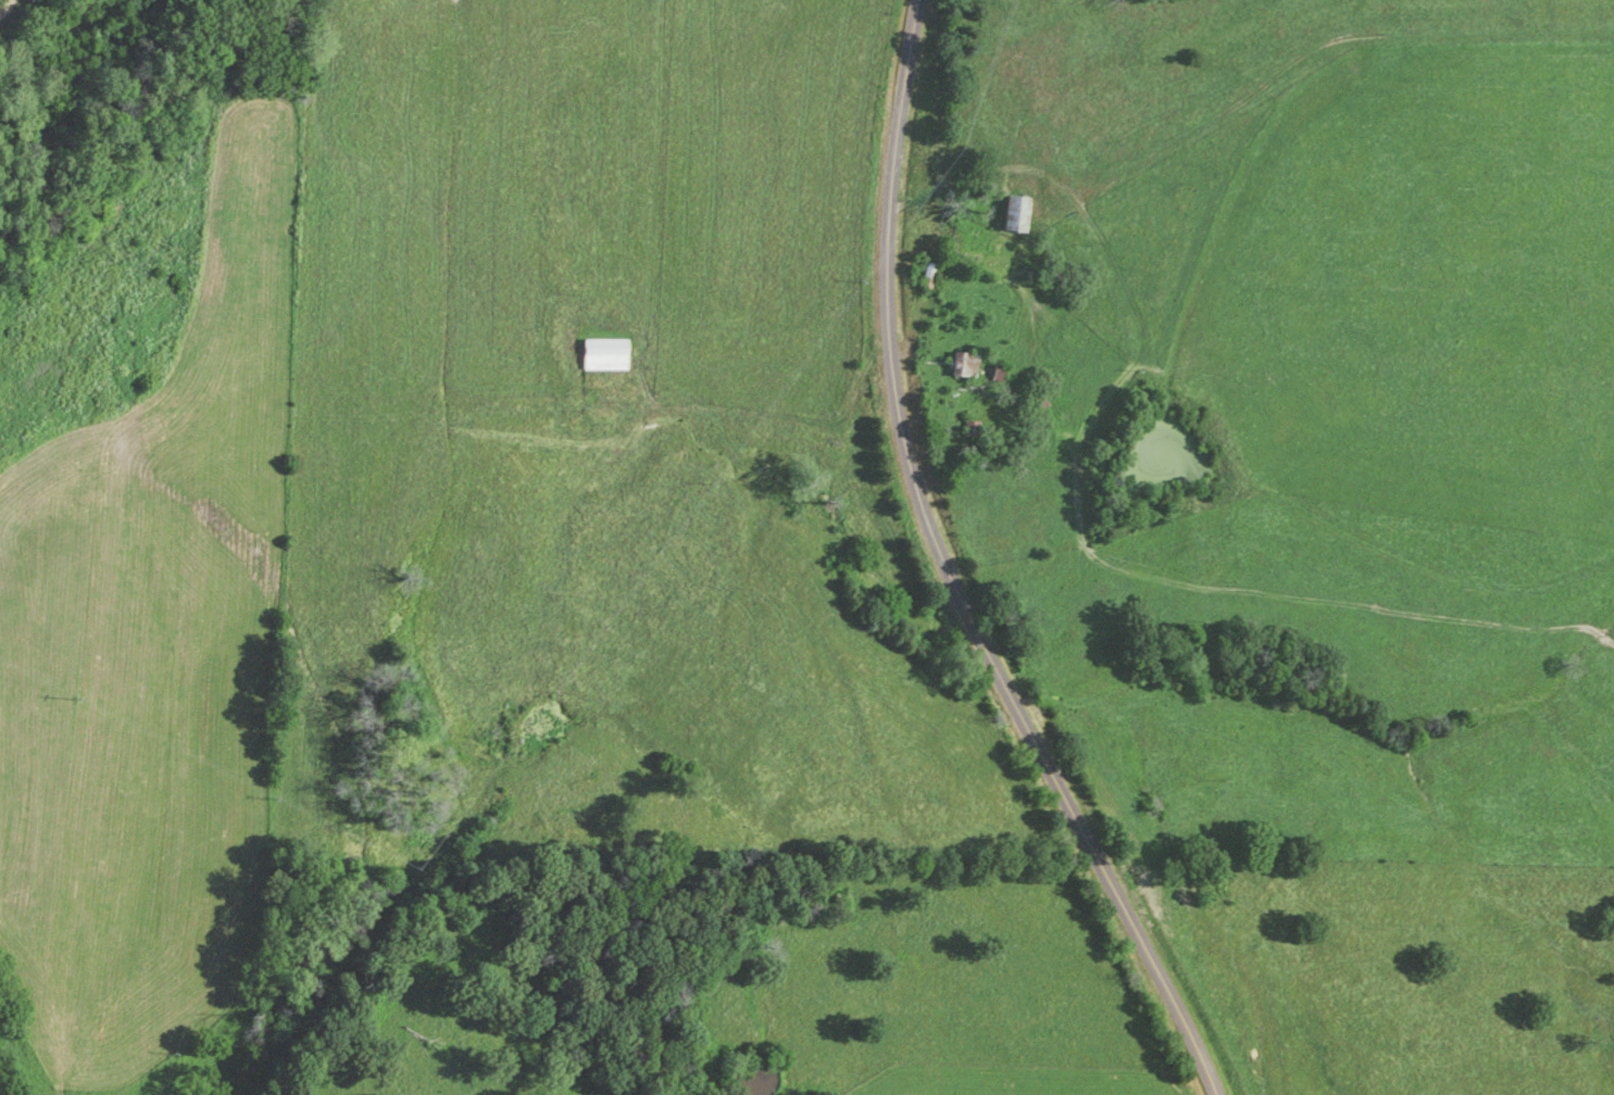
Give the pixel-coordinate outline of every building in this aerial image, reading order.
[(1022,200),(1000,200),(1000,236),(1022,236),(1022,200)] [(935,268),(926,266),(923,282),(933,283),(935,268)] [(577,373),(623,373),(623,342),(577,342),(577,373)] [(979,380),(979,355),(947,355),(947,380),(979,380)]
